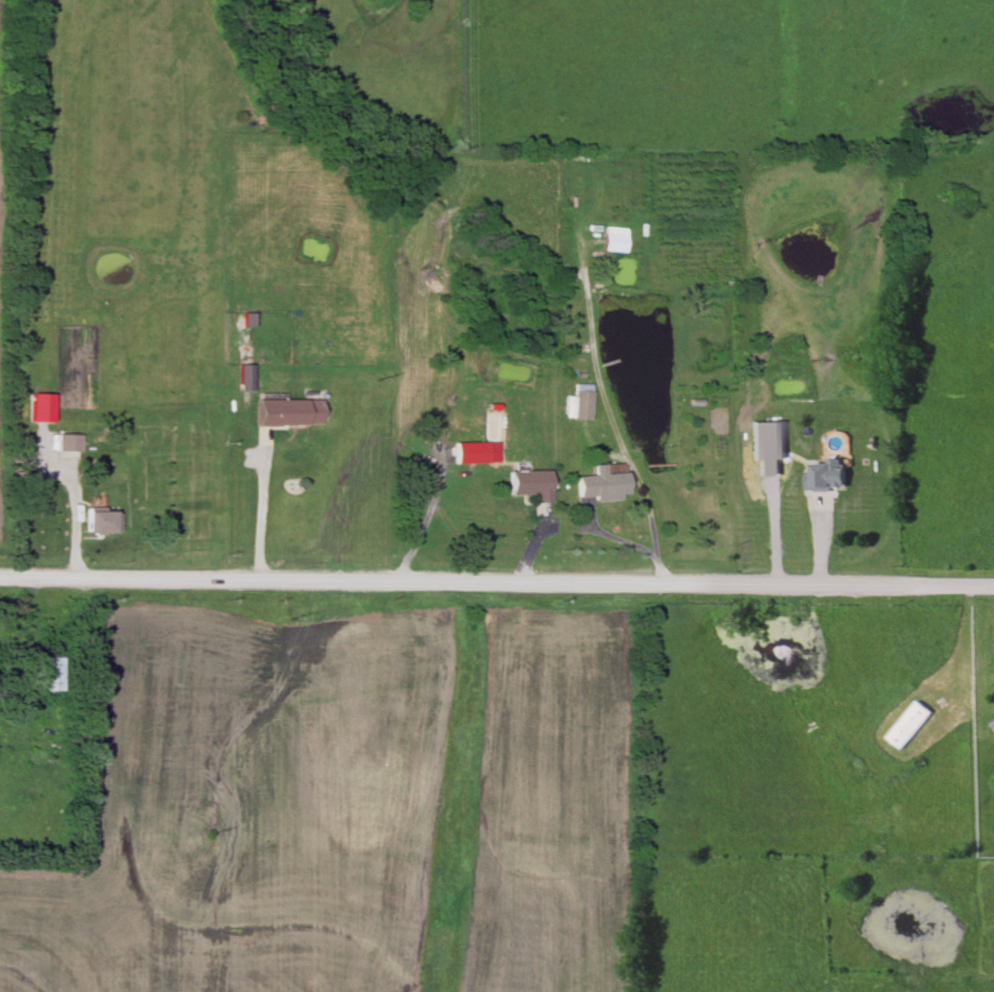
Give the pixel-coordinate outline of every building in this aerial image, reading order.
[(621,255),(625,231),(603,228),(599,252),(621,255)] [(589,420),(589,385),(572,385),(572,397),(562,397),(562,420),(589,420)] [(251,427),(320,427),(320,401),(251,401),(251,427)] [(748,422),(782,421),(783,459),(750,460),(748,422)] [(76,436),(50,436),(50,453),(76,453),(76,436)] [(499,465),(499,444),(452,444),(452,465),(499,465)] [(842,492),(842,461),(808,461),(808,492),(842,492)] [(627,496),(626,474),(602,475),(601,465),(589,465),(589,477),(573,477),(574,502),(618,500),(618,496),(627,496)] [(531,505),(550,505),(549,472),(505,472),(505,497),(531,497),(531,505)] [(76,511),(76,535),(104,535),(104,511),(76,511)] [(38,693),(56,693),(56,659),(38,659),(38,693)] [(888,737),(917,699),(933,711),(904,749),(888,737)]
